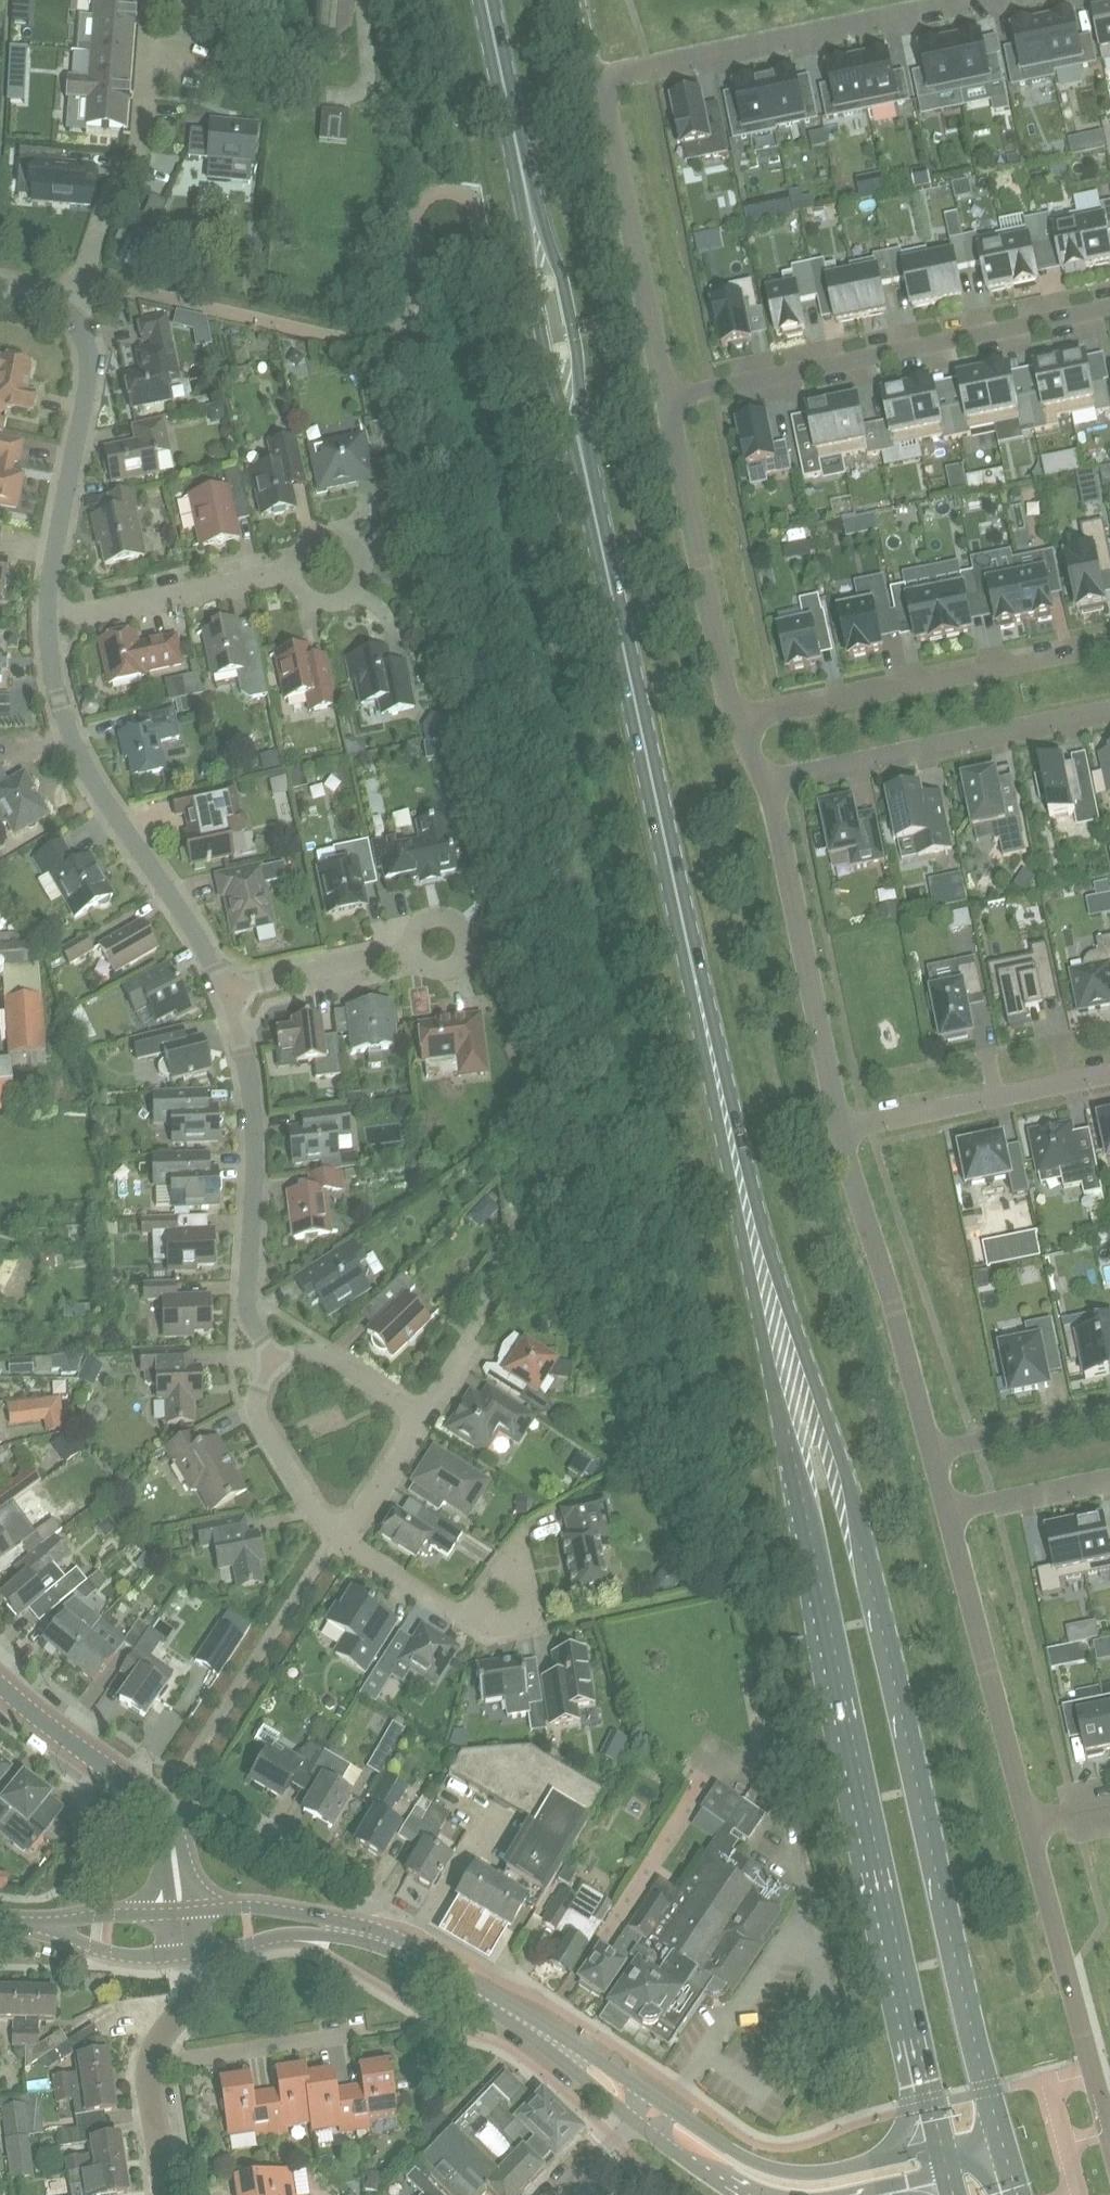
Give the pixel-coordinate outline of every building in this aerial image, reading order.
[(14,22),(36,23),(37,0),(14,0),(14,22)] [(66,99),(68,100),(89,101),(87,126),(125,128),(127,100),(130,100),(130,99),(129,99),(129,91),(131,91),(131,90),(128,89),(133,23),(136,23),(136,21),(134,21),(135,14),(137,14),(137,12),(134,12),(135,0),(96,0),(92,53),(90,78),(68,77),(66,99)] [(327,34),(330,34),(334,34),(337,33),(341,32),(344,30),(347,28),(349,25),(351,22),(353,19),(353,15),(354,12),(353,8),(352,5),(351,1),(350,0),(314,0),(312,2),(311,5),(310,9),(310,13),(310,16),(311,20),(313,23),(315,26),(317,29),(320,31),(323,32),(327,34)] [(250,1),(249,17),(261,18),(262,2),(250,1)] [(1094,13),(1105,61),(1109,60),(1109,9),(1094,13)] [(1054,22),(1044,24),(1055,78),(1056,78),(1055,73),(1098,64),(1092,37),(1078,39),(1074,18),(1054,22)] [(1013,87),(1055,78),(1044,24),(1014,30),(1018,47),(1005,49),(1013,87)] [(961,42),(952,44),(962,92),(990,87),(995,112),(1010,110),(1004,84),(999,56),(986,59),(981,37),(962,41),(962,42),(961,42)] [(926,71),(913,74),(919,101),(938,97),(941,112),(965,107),(962,92),(952,44),(942,46),(942,47),(941,45),(922,49),(926,71)] [(10,47),(7,102),(25,103),(28,48),(10,47)] [(904,72),(892,75),(888,56),(869,60),(869,61),(859,63),(869,111),(911,103),(904,72)] [(821,87),(827,117),(839,115),(839,117),(869,111),(859,63),(849,66),(848,64),(829,68),(832,85),(821,87)] [(800,95),(796,75),(776,79),(777,80),(766,82),(776,129),(777,129),(818,120),(813,93),(800,95)] [(756,84),(756,83),(736,87),(741,108),(728,110),(734,140),(778,131),(777,129),(776,129),(766,82),(756,84)] [(696,92),(676,96),(677,100),(673,101),(679,128),(675,129),(678,144),(682,143),(682,147),(700,144),(703,160),(729,154),(728,149),(723,125),(708,127),(701,95),(697,95),(696,92)] [(348,116),(320,113),(317,142),(345,145),(348,116)] [(189,152),(189,157),(209,159),(210,159),(210,169),(209,180),(228,182),(229,179),(230,161),(250,163),(253,132),(238,131),(238,128),(228,127),(223,127),(212,126),(212,134),(191,132),(189,152)] [(828,145),(825,131),(810,135),(813,149),(828,145)] [(1104,132),(1095,134),(1098,151),(1107,149),(1104,132)] [(19,149),(18,164),(35,165),(33,201),(53,203),(70,204),(91,206),(92,189),(93,189),(93,184),(92,184),(94,167),(61,165),(62,153),(19,149)] [(881,174),(872,176),(877,198),(885,196),(881,174)] [(766,220),(763,202),(744,206),(747,224),(766,220)] [(1077,214),(1088,268),(1109,263),(1109,249),(1107,234),(1109,234),(1109,204),(1101,205),(1102,209),(1077,214)] [(1063,273),(1088,268),(1077,214),(1053,219),(1052,215),(1039,218),(1044,247),(1058,244),(1063,273)] [(1027,229),(1002,234),(1013,288),(1038,282),(1031,250),(1044,247),(1039,218),(1025,221),(1027,229)] [(989,293),(1013,288),(1002,234),(978,239),(977,235),(964,238),(970,267),(983,264),(989,293)] [(929,255),(928,255),(938,303),(962,298),(957,270),(970,267),(964,238),(950,241),(952,250),(929,255)] [(902,251),(888,253),(894,282),(907,280),(913,308),(938,303),(928,255),(929,255),(928,250),(902,255),(902,251)] [(852,270),(862,319),(887,314),(881,285),(894,282),(888,253),(874,256),(875,261),(850,266),(851,271),(852,270)] [(838,273),(836,264),(826,266),(825,261),(808,265),(816,299),(832,295),(837,324),(862,319),(852,270),(851,271),(838,273)] [(777,336),(787,334),(788,338),(803,335),(802,331),(805,330),(800,302),(816,299),(808,265),(792,268),(793,273),(783,275),(786,290),(768,293),(777,336)] [(714,325),(718,324),(723,347),(732,345),(733,349),(749,346),(748,342),(751,341),(745,313),(759,310),(753,281),(728,286),(731,301),(714,304),(715,309),(711,310),(714,325)] [(187,329),(191,315),(191,314),(187,313),(176,311),(175,312),(172,326),(187,329)] [(154,340),(156,349),(138,353),(142,374),(125,378),(132,409),(171,401),(167,383),(178,381),(170,347),(163,316),(138,321),(143,343),(154,340)] [(1061,362),(1072,415),(1096,410),(1097,414),(1109,411),(1109,409),(1105,382),(1091,385),(1085,357),(1061,362)] [(33,364),(0,358),(0,412),(7,413),(8,408),(33,413),(37,396),(27,394),(32,364),(33,364)] [(1042,395),(1029,398),(1034,427),(1036,432),(1060,427),(1058,418),(1072,415),(1061,362),(1036,367),(1042,395)] [(984,373),(995,427),(1019,422),(1021,430),(1034,427),(1029,398),(1016,401),(1009,368),(984,373)] [(959,378),(965,407),(952,409),(958,438),(972,435),(971,432),(995,427),(984,373),(959,378)] [(958,438),(952,409),(939,412),(933,384),(909,389),(919,442),(944,437),(945,441),(958,438)] [(882,454),(896,451),(895,447),(919,442),(909,389),(884,394),(890,422),(876,425),(882,454)] [(882,454),(876,425),(863,428),(857,399),(833,404),(844,458),(867,453),(868,457),(882,454)] [(844,458),(833,404),(808,410),(814,438),(797,441),(804,479),(823,476),(822,470),(845,465),(844,458)] [(228,422),(225,406),(208,410),(211,426),(228,422)] [(787,443),(773,446),(767,418),(763,419),(763,415),(748,418),(749,422),(739,424),(743,447),(740,447),(743,462),(746,462),(747,467),(765,463),(768,477),(792,472),(787,443)] [(105,450),(107,458),(104,459),(103,461),(106,474),(108,475),(110,474),(112,485),(159,475),(156,460),(159,460),(159,457),(171,454),(164,423),(133,429),(137,444),(105,450)] [(372,480),(363,437),(310,449),(319,492),(372,480)] [(295,509),(291,490),(306,487),(296,439),(269,445),(274,467),(248,472),(252,489),(256,492),(261,516),(271,514),(275,517),(284,515),(287,511),(295,509)] [(16,508),(22,477),(7,474),(10,461),(17,462),(21,444),(0,440),(0,506),(16,508)] [(201,547),(218,544),(221,545),(223,543),(240,539),(233,512),(247,509),(239,468),(224,472),(227,489),(191,498),(201,547)] [(980,474),(966,476),(970,492),(984,490),(980,474)] [(140,509),(136,491),(109,496),(113,514),(92,519),(98,546),(100,545),(105,565),(144,557),(134,511),(140,509)] [(876,514),(863,517),(867,533),(879,531),(876,514)] [(1104,521),(1081,526),(1086,552),(1066,556),(1078,611),(1082,610),(1082,614),(1104,609),(1103,606),(1107,605),(1101,575),(1109,573),(1109,551),(1104,521)] [(1051,615),(1054,615),(1048,585),(1060,582),(1054,551),(1040,554),(1043,567),(1016,572),(1026,620),(1038,618),(1039,622),(1052,619),(1051,615)] [(1001,630),(1015,627),(1014,623),(1026,620),(1016,572),(989,578),(987,565),(973,568),(974,572),(979,598),(992,595),(998,626),(1000,625),(1001,630)] [(960,634),(973,631),(967,601),(979,598),(974,572),(961,575),(962,582),(935,588),(945,638),(960,635),(960,634)] [(883,650),(876,616),(891,613),(883,578),(856,583),(859,598),(838,602),(850,658),(872,654),(871,652),(883,650)] [(935,588),(908,593),(906,586),(891,589),(896,615),(911,612),(918,642),(930,640),(931,641),(945,638),(935,588)] [(810,666),(810,665),(821,662),(814,627),(825,624),(819,596),(800,600),(805,623),(779,629),(788,669),(790,669),(790,670),(810,666)] [(268,697),(255,636),(240,639),(237,621),(213,627),(215,631),(203,633),(213,678),(237,673),(241,695),(250,700),(268,697)] [(182,664),(176,638),(138,646),(135,635),(100,642),(109,685),(144,678),(143,672),(182,664)] [(309,712),(314,711),(337,706),(326,655),(312,658),(309,649),(276,656),(286,699),(305,696),(309,712)] [(405,661),(390,664),(386,650),(372,653),(369,656),(347,661),(351,681),(355,680),(361,705),(378,702),(381,716),(414,708),(405,661)] [(199,675),(183,678),(187,698),(203,695),(199,675)] [(202,710),(199,697),(174,702),(177,715),(202,710)] [(150,776),(150,774),(165,771),(158,743),(179,738),(173,708),(140,715),(143,730),(121,735),(124,749),(126,759),(130,758),(134,777),(141,776),(142,778),(150,776)] [(449,740),(425,744),(428,761),(452,757),(450,745),(449,740)] [(1100,755),(1108,795),(1109,795),(1109,752),(1100,755)] [(1065,758),(1039,763),(1042,776),(1037,777),(1037,776),(1035,776),(1040,801),(1042,801),(1042,800),(1046,799),(1050,818),(1096,809),(1099,822),(1100,822),(1092,782),(1079,785),(1076,768),(1074,768),(1074,770),(1067,771),(1065,758)] [(25,777),(11,785),(1,767),(0,768),(0,825),(2,826),(6,827),(10,825),(15,836),(27,829),(30,831),(34,828),(37,823),(47,817),(25,777)] [(304,769),(290,772),(294,790),(308,787),(304,769)] [(996,802),(990,773),(985,774),(964,778),(965,785),(960,786),(964,801),(968,800),(974,828),(991,824),(995,842),(1000,841),(1004,858),(1027,853),(1024,836),(1025,836),(1017,798),(996,802)] [(192,865),(233,856),(229,834),(244,831),(248,826),(246,817),(240,813),(235,787),(173,800),(177,816),(185,814),(189,832),(185,833),(192,865)] [(920,787),(888,794),(894,823),(891,824),(894,839),(898,839),(898,841),(915,838),(919,856),(952,849),(940,795),(923,799),(920,787)] [(822,807),(832,856),(850,852),(853,866),(883,860),(874,815),(856,818),(853,801),(847,802),(846,799),(827,803),(828,806),(822,807)] [(457,817),(446,820),(449,833),(460,831),(457,817)] [(396,841),(389,843),(374,846),(379,869),(399,865),(402,881),(418,878),(420,884),(441,880),(440,873),(455,870),(448,836),(447,836),(444,818),(417,823),(421,842),(397,847),(396,841)] [(343,847),(346,864),(319,869),(328,914),(366,906),(360,874),(374,871),(368,841),(343,847)] [(50,872),(75,918),(113,896),(91,857),(75,865),(63,843),(34,859),(44,876),(50,872)] [(463,853),(456,854),(458,861),(464,860),(463,853)] [(261,868),(218,877),(222,897),(226,896),(233,933),(273,924),(264,884),(287,879),(284,864),(261,868)] [(1036,877),(1024,870),(1015,885),(1026,892),(1036,877)] [(960,874),(944,877),(950,906),(966,903),(960,874)] [(970,909),(947,914),(951,931),(973,926),(970,909)] [(115,972),(157,949),(142,922),(100,946),(115,972)] [(1085,970),(1071,972),(1079,1012),(1109,1005),(1109,937),(1097,940),(1099,953),(1095,954),(1093,955),(1092,955),(1090,957),(1088,958),(1087,960),(1086,961),(1085,963),(1085,965),(1085,967),(1085,970)] [(93,951),(86,938),(63,951),(71,964),(93,951)] [(1046,1012),(1040,986),(1056,982),(1048,943),(1031,947),(1035,969),(991,978),(995,999),(1003,997),(1009,1026),(1032,1022),(1030,1015),(1046,1012)] [(0,948),(0,969),(5,968),(7,1001),(42,999),(40,965),(29,967),(27,946),(0,948)] [(123,988),(136,1012),(149,1007),(157,1022),(175,1013),(178,1018),(196,1008),(187,990),(182,992),(168,965),(123,988)] [(977,965),(973,966),(959,969),(962,985),(958,986),(929,992),(930,996),(924,997),(928,1013),(933,1012),(939,1041),(944,1039),(945,1043),(969,1038),(968,1035),(973,1034),(967,1001),(980,999),(980,996),(983,995),(977,965)] [(14,1110),(13,1079),(48,1077),(42,999),(7,1001),(10,1062),(0,1062),(0,1111),(14,1110)] [(391,1003),(346,1008),(352,1053),(396,1048),(394,1026),(397,1026),(396,1012),(392,1012),(391,1003)] [(81,1007),(68,1014),(74,1025),(87,1019),(81,1007)] [(486,1072),(479,1016),(438,1022),(439,1025),(420,1027),(421,1035),(418,1037),(419,1045),(423,1049),(424,1061),(457,1057),(458,1065),(459,1075),(486,1072)] [(276,1029),(279,1050),(295,1048),(297,1063),(314,1061),(316,1078),(342,1075),(337,1036),(323,1037),(321,1017),(292,1020),(292,1027),(276,1029)] [(132,1040),(136,1057),(157,1057),(165,1055),(166,1059),(162,1061),(159,1065),(158,1070),(159,1074),(163,1078),(167,1079),(171,1079),(172,1081),(211,1071),(203,1039),(186,1043),(182,1027),(132,1040)] [(206,1092),(154,1094),(154,1123),(172,1123),(173,1143),(218,1142),(217,1130),(221,1125),(217,1119),(217,1108),(207,1108),(206,1092)] [(339,1171),(338,1159),(336,1137),(350,1135),(348,1108),(303,1113),(304,1128),(290,1129),(294,1164),(321,1161),(322,1173),(339,1171)] [(1096,1114),(1101,1139),(1105,1138),(1109,1159),(1109,1111),(1096,1114)] [(1078,1157),(1071,1125),(1031,1133),(1039,1173),(1060,1169),(1064,1189),(1082,1185),(1085,1195),(1103,1192),(1095,1153),(1078,1157)] [(1009,1165),(1004,1138),(989,1141),(975,1143),(976,1144),(961,1147),(965,1164),(960,1165),(964,1182),(968,1181),(969,1185),(1010,1177),(1014,1196),(1030,1192),(1024,1162),(1009,1165)] [(209,1154),(154,1157),(155,1186),(172,1185),(173,1207),(175,1207),(175,1217),(189,1216),(189,1206),(218,1205),(217,1195),(221,1193),(221,1183),(217,1180),(216,1171),(209,1171),(209,1154)] [(310,1175),(312,1190),(288,1193),(294,1238),(330,1233),(325,1192),(345,1189),(342,1171),(310,1175)] [(215,1266),(213,1231),(177,1232),(176,1219),(143,1219),(143,1235),(168,1235),(169,1271),(196,1271),(195,1266),(215,1266)] [(1025,1258),(1039,1255),(1034,1232),(1021,1235),(1025,1258)] [(369,1270),(352,1243),(295,1280),(312,1307),(319,1302),(329,1316),(369,1290),(365,1283),(369,1270)] [(978,1288),(989,1286),(986,1271),(975,1273),(978,1288)] [(387,1353),(392,1357),(429,1321),(406,1297),(415,1288),(402,1275),(372,1304),(384,1317),(367,1333),(372,1338),(372,1344),(375,1349),(381,1353),(387,1353)] [(210,1332),(209,1297),(176,1298),(175,1284),(145,1284),(145,1301),(163,1301),(164,1338),(193,1337),(193,1332),(210,1332)] [(1109,1367),(1109,1366),(1109,1318),(1098,1321),(1100,1331),(1067,1338),(1072,1362),(1082,1360),(1086,1378),(1109,1373),(1109,1367)] [(1050,1386),(1047,1373),(1062,1370),(1054,1331),(1029,1336),(1030,1341),(1002,1347),(1006,1364),(1005,1364),(1008,1376),(1012,1393),(1036,1388),(1036,1389),(1048,1386),(1050,1386)] [(548,1409),(536,1394),(548,1376),(570,1380),(572,1364),(557,1362),(514,1334),(502,1345),(499,1360),(510,1363),(496,1384),(529,1405),(538,1411),(542,1412),(545,1411),(548,1409)] [(168,1423),(192,1422),(191,1400),(201,1400),(200,1369),(193,1369),(192,1352),(141,1354),(142,1372),(145,1372),(145,1382),(149,1385),(157,1385),(158,1399),(167,1398),(168,1423)] [(61,1374),(77,1374),(81,1358),(81,1355),(59,1356),(59,1357),(51,1357),(51,1371),(61,1371),(61,1374)] [(9,1374),(33,1373),(33,1359),(9,1360),(9,1374)] [(448,1430),(483,1452),(497,1431),(519,1444),(535,1419),(487,1388),(479,1400),(471,1395),(448,1430)] [(62,1399),(9,1405),(13,1427),(47,1423),(49,1434),(69,1430),(62,1399)] [(191,1491),(200,1491),(211,1511),(245,1491),(228,1460),(229,1459),(216,1438),(205,1444),(196,1430),(164,1448),(174,1464),(175,1464),(191,1491)] [(465,1514),(485,1483),(434,1451),(423,1468),(420,1469),(417,1474),(417,1478),(415,1481),(434,1493),(427,1504),(438,1511),(445,1500),(465,1514)] [(94,1464),(83,1472),(94,1486),(104,1478),(94,1464)] [(10,1506),(41,1484),(31,1471),(0,1493),(0,1513),(10,1506)] [(608,1535),(612,1534),(605,1499),(560,1509),(564,1524),(565,1524),(568,1536),(561,1538),(573,1594),(608,1586),(601,1550),(611,1548),(608,1535)] [(396,1510),(381,1533),(416,1557),(426,1542),(447,1556),(461,1534),(431,1514),(422,1528),(396,1510)] [(247,1517),(232,1520),(197,1527),(201,1548),(215,1545),(219,1569),(234,1566),(238,1588),(261,1582),(257,1562),(262,1561),(256,1533),(250,1534),(247,1517)] [(1109,1570),(1109,1547),(1104,1518),(1076,1524),(1087,1575),(1109,1570)] [(33,1551),(54,1536),(62,1530),(54,1519),(25,1540),(33,1551)] [(11,1552),(3,1542),(12,1535),(2,1521),(0,1522),(0,1560),(11,1552)] [(1071,1525),(1070,1521),(1053,1524),(1054,1529),(1048,1530),(1056,1566),(1038,1570),(1043,1596),(1063,1592),(1060,1581),(1087,1575),(1076,1524),(1071,1525)] [(32,1555),(15,1570),(22,1578),(0,1598),(0,1599),(18,1619),(45,1596),(51,1591),(66,1579),(57,1567),(71,1555),(60,1543),(54,1536),(33,1551),(32,1555)] [(153,1563),(144,1556),(136,1566),(145,1573),(153,1563)] [(74,1591),(87,1581),(78,1569),(66,1579),(51,1591),(60,1602),(74,1591)] [(87,1581),(74,1591),(86,1600),(96,1592),(87,1581)] [(397,1622),(380,1612),(382,1608),(353,1590),(341,1609),(336,1606),(326,1622),(347,1635),(335,1653),(365,1672),(397,1622)] [(44,1641),(68,1661),(88,1636),(101,1620),(75,1598),(58,1612),(60,1614),(46,1626),(52,1631),(44,1641)] [(124,1643),(135,1651),(136,1650),(143,1639),(150,1629),(138,1621),(124,1643)] [(244,1639),(221,1623),(195,1662),(218,1677),(244,1639)] [(422,1626),(400,1660),(400,1662),(411,1669),(435,1684),(457,1649),(422,1626)] [(88,1636),(68,1661),(93,1682),(114,1657),(88,1636)] [(1062,1647),(1047,1650),(1051,1669),(1066,1666),(1062,1647)] [(553,1654),(556,1675),(543,1677),(550,1725),(577,1721),(575,1706),(593,1703),(584,1649),(553,1654)] [(136,1650),(135,1651),(121,1671),(134,1680),(120,1701),(144,1717),(173,1675),(136,1650)] [(386,1651),(376,1667),(391,1676),(400,1662),(400,1660),(386,1651)] [(546,1728),(542,1703),(536,1664),(522,1666),(521,1659),(476,1666),(481,1701),(504,1697),(507,1716),(529,1713),(531,1730),(546,1728)] [(1109,1750),(1109,1732),(1103,1699),(1063,1707),(1069,1734),(1083,1731),(1087,1754),(1088,1754),(1088,1758),(1105,1754),(1105,1751),(1109,1750)] [(454,1731),(450,1744),(468,1750),(468,1749),(468,1731),(454,1731)] [(618,1765),(630,1740),(612,1732),(600,1756),(618,1765)] [(397,1743),(386,1736),(370,1764),(382,1771),(393,1752),(392,1751),(397,1743)] [(309,1778),(324,1753),(309,1745),(291,1761),(271,1749),(251,1782),(281,1800),(298,1771),(309,1778)] [(456,1898),(458,1899),(507,1929),(525,1900),(537,1908),(581,1832),(582,1832),(605,1793),(529,1749),(461,1754),(448,1774),(534,1825),(499,1884),(474,1869),(456,1898)] [(361,1776),(350,1769),(324,1753),(309,1778),(320,1785),(304,1814),(331,1830),(350,1797),(349,1796),(361,1776)] [(11,1771),(0,1762),(0,1784),(11,1771)] [(43,1835),(64,1808),(24,1777),(22,1780),(18,1776),(0,1797),(0,1830),(14,1841),(28,1853),(34,1846),(43,1835)] [(370,1811),(363,1822),(367,1824),(356,1843),(381,1858),(400,1826),(386,1818),(404,1787),(385,1776),(366,1808),(370,1811)] [(700,1809),(725,1826),(743,1801),(717,1783),(700,1809)] [(751,1806),(760,1793),(752,1788),(743,1801),(751,1806)] [(743,1801),(725,1826),(748,1841),(765,1816),(751,1806),(743,1801)] [(398,1837),(409,1843),(421,1823),(427,1813),(416,1806),(398,1837)] [(421,1823),(409,1843),(419,1850),(405,1873),(431,1888),(438,1876),(439,1877),(450,1858),(431,1847),(440,1834),(421,1823)] [(640,1940),(627,1959),(635,1965),(600,2019),(616,2030),(620,2023),(626,2027),(630,2020),(642,2028),(644,2029),(646,2029),(647,2030),(649,2030),(651,2029),(653,2029),(654,2028),(656,2026),(657,2025),(658,2023),(675,2036),(702,1994),(710,1999),(722,1996),(727,1989),(731,1992),(763,1946),(757,1942),(791,1891),(730,1850),(736,1842),(721,1832),(669,1907),(645,1943),(640,1940)] [(605,1899),(584,1887),(577,1898),(563,1888),(557,1898),(553,1896),(544,1911),(547,1913),(541,1923),(565,1937),(548,1964),(553,1967),(553,1969),(559,1972),(561,1972),(568,1976),(612,1906),(604,1901),(605,1899)] [(591,1994),(593,1991),(602,1997),(627,1959),(640,1940),(645,1943),(669,1907),(651,1895),(627,1930),(608,1956),(599,1950),(578,1981),(580,1982),(578,1985),(591,1994)] [(27,2018),(28,1990),(0,1989),(0,2022),(13,2023),(12,2047),(26,2047),(25,2069),(26,2069),(27,2018)] [(26,2069),(54,2051),(68,2041),(62,2031),(39,2045),(40,2023),(54,2024),(54,2019),(56,2019),(57,1991),(28,1990),(27,2018),(26,2069)] [(83,2048),(76,2037),(68,2041),(54,2051),(61,2062),(83,2048)] [(103,2039),(87,2041),(89,2056),(75,2058),(77,2073),(53,2077),(55,2090),(83,2086),(111,2082),(107,2053),(106,2053),(103,2039)] [(364,2092),(351,2094),(356,2129),(372,2126),(372,2123),(398,2119),(389,2062),(360,2066),(364,2092)] [(313,2124),(306,2074),(304,2066),(277,2071),(281,2096),(266,2098),(271,2133),(288,2130),(288,2128),(313,2124)] [(342,2131),(356,2129),(351,2094),(336,2096),(332,2071),(306,2074),(313,2124),(314,2128),(341,2124),(342,2131)] [(489,2086),(452,2124),(499,2170),(521,2149),(524,2151),(531,2143),(532,2144),(549,2127),(550,2128),(563,2114),(542,2094),(527,2110),(521,2116),(513,2109),(519,2102),(527,2094),(504,2071),(490,2086),(489,2086)] [(255,2133),(255,2135),(271,2133),(266,2098),(253,2100),(249,2075),(222,2079),(230,2137),(255,2133)] [(111,2082),(83,2086),(55,2090),(57,2103),(72,2101),(75,2117),(84,2116),(84,2115),(115,2110),(111,2082)] [(27,2105),(1,2108),(5,2138),(31,2135),(27,2105)] [(449,2120),(438,2110),(421,2127),(432,2138),(449,2120)] [(452,2124),(419,2158),(415,2162),(418,2164),(450,2194),(484,2194),(487,2192),(490,2194),(520,2194),(581,2131),(563,2114),(550,2128),(549,2127),(532,2144),(531,2143),(524,2151),(521,2149),(499,2170),(452,2124)] [(61,2148),(87,2144),(84,2128),(59,2132),(61,2148)] [(65,2159),(67,2173),(124,2164),(119,2136),(90,2141),(92,2155),(65,2159)] [(29,2137),(6,2140),(11,2180),(35,2177),(29,2137)] [(67,2173),(69,2186),(80,2185),(81,2194),(116,2194),(128,2193),(124,2164),(67,2173)] [(415,2167),(406,2177),(423,2193),(421,2194),(444,2194),(415,2167)] [(292,2170),(237,2178),(239,2194),(296,2194),(292,2170)]
